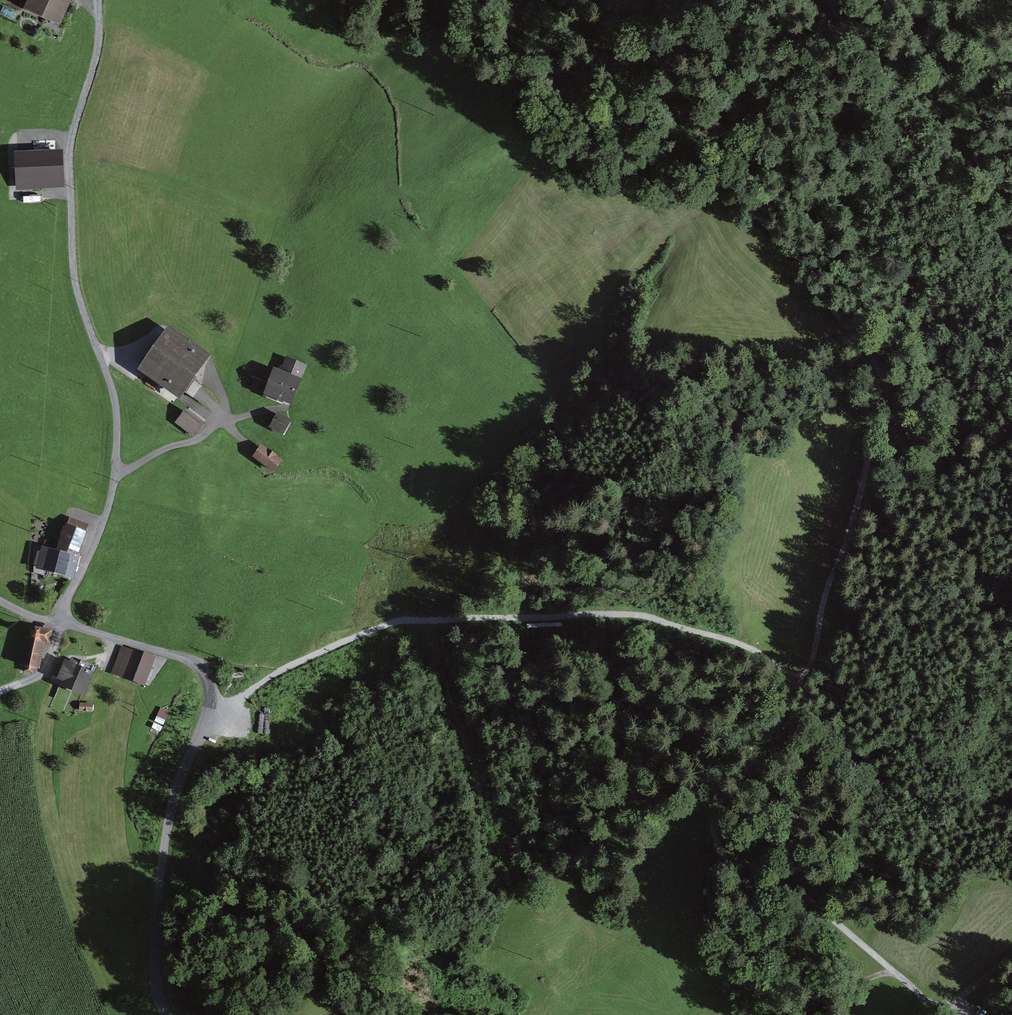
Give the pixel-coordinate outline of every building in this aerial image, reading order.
[(26,9),(58,22),(68,0),(30,0),(26,9)] [(59,147),(14,148),(15,189),(63,188),(59,147)] [(211,354),(169,327),(137,372),(180,400),(210,356),(211,354)] [(282,373),(275,370),(266,392),(290,401),(304,366),(288,359),(282,373)] [(204,420),(186,405),(176,421),(193,436),(204,420)] [(291,419),(277,412),(270,426),(284,434),(291,419)] [(281,460),(260,443),(253,456),(275,472),(281,460)] [(84,530),(65,526),(59,551),(77,556),(84,530)] [(72,576),(77,556),(59,551),(43,547),(38,567),(72,576)] [(21,634),(14,662),(35,667),(42,640),(49,642),(52,630),(35,626),(21,634)] [(155,657),(130,648),(120,672),(143,681),(155,657)] [(100,674),(65,660),(54,685),(89,699),(100,674)]
